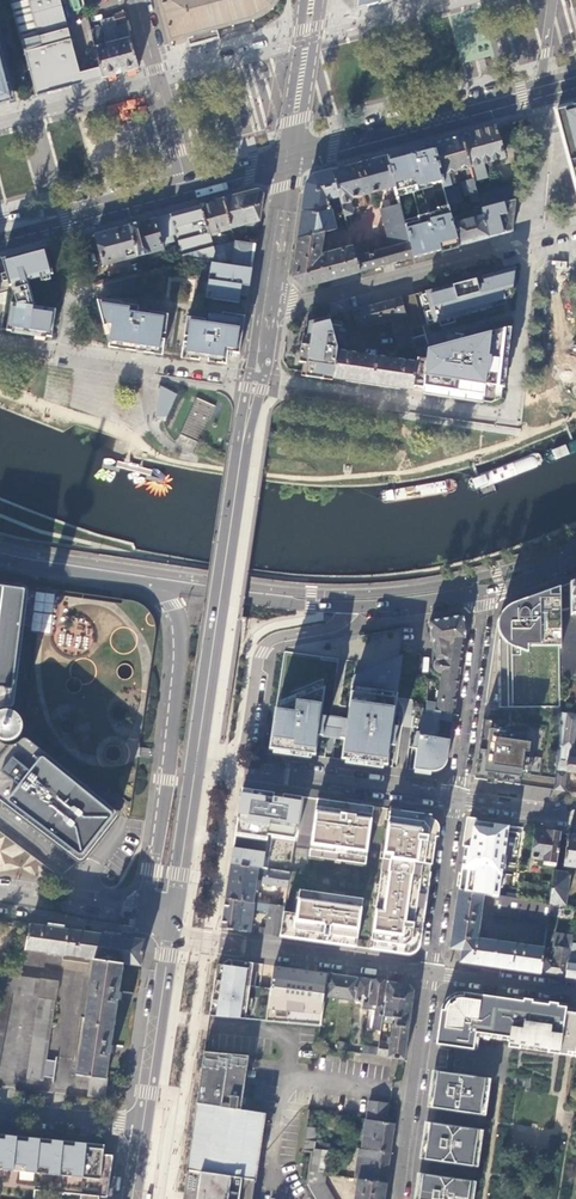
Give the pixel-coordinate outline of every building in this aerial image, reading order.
[(32,86),(79,74),(59,0),(9,0),(32,86)] [(72,10),(80,9),(78,0),(70,0),(72,10)] [(168,41),(170,40),(171,43),(172,43),(172,39),(189,35),(190,38),(187,39),(189,47),(204,43),(219,39),(217,31),(213,32),(212,29),(230,24),(231,27),(233,27),(232,24),(251,19),(252,22),(253,21),(253,18),(257,16),(263,13),(269,7),(272,10),(272,9),(270,6),(274,1),(274,0),(157,0),(168,41)] [(358,2),(356,9),(391,0),(359,0),(358,2)] [(119,73),(138,68),(127,26),(116,29),(120,41),(104,46),(99,27),(89,30),(99,68),(101,77),(106,76),(106,77),(119,73)] [(5,104),(15,101),(0,44),(0,105),(5,104)] [(102,78),(101,77),(99,68),(79,74),(81,84),(102,78)] [(52,91),(81,84),(79,74),(32,86),(34,96),(52,91)] [(137,101),(107,103),(108,118),(138,116),(137,101)] [(557,111),(575,183),(575,106),(557,111)] [(495,130),(494,128),(485,131),(461,137),(474,182),(487,179),(483,162),(502,158),(501,155),(502,155),(501,149),(500,149),(496,137),(497,136),(496,130),(495,130)] [(445,141),(431,145),(441,184),(448,206),(460,203),(461,203),(457,188),(453,189),(449,174),(466,170),(469,181),(461,183),(465,196),(469,195),(477,193),(474,182),(461,137),(445,141)] [(406,152),(387,157),(395,188),(397,198),(412,194),(418,217),(403,221),(409,244),(413,258),(436,252),(458,246),(453,225),(451,218),(448,206),(437,208),(438,212),(429,214),(422,191),(432,189),(431,186),(441,184),(431,145),(406,152)] [(361,163),(332,171),(339,198),(344,217),(353,215),(350,203),(353,199),(395,188),(387,157),(361,163)] [(302,212),(299,239),(323,233),(335,230),(328,201),(339,198),(332,171),(323,174),(314,176),(307,184),(302,212)] [(517,183),(477,194),(481,209),(515,200),(517,183)] [(249,225),(259,222),(261,210),(263,196),(258,191),(239,197),(223,201),(231,229),(245,226),(246,229),(250,228),(249,225)] [(473,203),(476,213),(482,211),(481,209),(477,193),(469,195),(471,204),(473,203)] [(383,209),(399,205),(398,199),(381,203),(383,209)] [(515,200),(481,209),(482,211),(483,216),(489,238),(502,234),(512,231),(515,200)] [(200,207),(208,234),(218,231),(218,233),(231,229),(223,201),(212,204),(200,207)] [(448,206),(451,218),(463,215),(460,203),(448,206)] [(390,249),(409,244),(403,221),(399,205),(383,209),(380,210),(390,249)] [(211,263),(252,269),(255,249),(256,245),(236,242),(211,247),(208,234),(200,207),(187,210),(171,215),(176,234),(183,259),(188,260),(211,263)] [(129,226),(137,256),(162,249),(161,244),(173,241),(172,235),(176,234),(171,215),(144,222),(129,226)] [(451,218),(453,225),(465,221),(463,215),(451,218)] [(453,225),(458,246),(476,241),(489,238),(483,216),(465,221),(453,225)] [(250,230),(258,231),(259,222),(249,225),(250,228),(250,230)] [(108,232),(96,235),(103,265),(137,256),(129,226),(108,232)] [(323,233),(299,239),(296,258),(293,277),(304,288),(321,283),(315,259),(320,257),(323,238),(323,233)] [(353,248),(355,258),(373,253),(372,251),(370,251),(368,244),(353,248)] [(355,258),(359,272),(384,266),(413,258),(409,244),(390,249),(373,253),(355,258)] [(7,331),(52,338),(56,310),(54,310),(33,307),(31,300),(32,300),(28,286),(27,286),(26,282),(53,275),(46,248),(19,255),(2,260),(9,286),(17,284),(18,289),(14,290),(15,295),(17,305),(11,304),(7,331)] [(315,259),(321,283),(359,272),(355,258),(353,248),(320,257),(315,259)] [(252,269),(211,263),(210,273),(216,274),(215,281),(209,280),(207,291),(214,292),(213,299),(239,303),(240,296),(244,296),(246,286),(249,287),(252,269)] [(427,325),(491,308),(490,304),(505,300),(512,298),(513,287),(515,267),(482,277),(484,285),(478,286),(476,279),(452,285),(419,294),(427,325)] [(409,330),(423,326),(415,295),(401,298),(409,330)] [(101,301),(97,300),(98,303),(109,346),(134,350),(163,354),(168,315),(150,313),(149,315),(144,314),(138,313),(139,306),(121,304),(121,301),(100,298),(101,301)] [(364,308),(352,312),(356,329),(389,320),(398,353),(414,349),(409,330),(401,298),(364,308)] [(506,304),(505,300),(490,304),(491,308),(506,304)] [(187,318),(182,356),(199,359),(226,363),(228,352),(239,354),(245,317),(222,313),(222,316),(209,315),(208,324),(205,323),(205,320),(187,318)] [(319,321),(309,323),(307,338),(306,338),(305,350),(302,364),(307,365),(306,372),(305,374),(333,377),(336,351),(337,348),(329,318),(319,321)] [(504,329),(499,387),(503,388),(509,328),(504,329)] [(423,387),(485,396),(486,386),(499,387),(504,329),(429,350),(428,360),(417,359),(417,363),(413,387),(423,388),(423,387)] [(333,377),(332,379),(356,382),(398,388),(413,390),(413,387),(417,363),(336,351),(333,377)] [(159,379),(155,415),(164,419),(176,392),(159,379)] [(485,396),(423,387),(423,388),(422,392),(437,394),(485,401),(485,396)] [(215,404),(197,396),(180,432),(198,441),(215,404)] [(570,583),(570,609),(559,610),(559,640),(560,676),(575,680),(575,662),(575,658),(575,580),(570,583)] [(570,609),(570,583),(556,588),(559,610),(570,609)] [(4,708),(10,708),(13,707),(14,704),(22,637),(24,620),(26,606),(27,603),(28,593),(27,590),(25,588),(23,587),(0,584),(0,710),(4,708)] [(559,610),(556,588),(539,594),(539,609),(559,610)] [(539,609),(539,594),(519,600),(511,604),(511,646),(513,647),(514,648),(515,649),(516,649),(518,650),(519,650),(520,650),(521,650),(527,652),(527,644),(549,644),(549,640),(559,640),(559,610),(539,609)] [(463,615),(432,621),(435,645),(435,646),(437,658),(442,659),(461,662),(466,629),(463,615)] [(560,707),(560,676),(559,640),(549,640),(549,644),(527,644),(527,652),(521,650),(520,650),(519,650),(518,650),(516,649),(515,649),(514,648),(513,647),(511,646),(511,707),(528,707),(539,707),(560,707)] [(325,687),(275,707),(270,748),(310,753),(315,754),(318,734),(319,729),(345,732),(344,737),(342,758),(345,758),(387,764),(390,745),(395,745),(395,735),(398,726),(393,726),(403,655),(353,675),(347,719),(346,724),(320,720),(321,715),(325,687)] [(459,674),(461,662),(442,659),(439,659),(437,660),(436,662),(435,664),(434,666),(435,668),(436,670),(437,672),(439,673),(439,672),(459,674)] [(426,708),(453,713),(459,674),(439,672),(439,673),(438,681),(428,679),(426,708)] [(483,719),(475,778),(538,787),(554,790),(560,746),(560,712),(560,707),(539,707),(528,707),(511,707),(508,707),(509,723),(483,719)] [(419,732),(416,731),(412,748),(417,748),(414,768),(433,771),(436,770),(438,770),(440,769),(442,767),(444,765),(445,763),(447,759),(450,739),(436,737),(439,720),(452,722),(453,713),(426,708),(422,708),(419,732)] [(554,790),(563,791),(566,771),(575,773),(575,748),(572,747),(575,719),(575,715),(560,712),(560,746),(554,790)] [(346,724),(347,719),(321,715),(320,720),(346,724)] [(344,737),(345,732),(319,729),(318,734),(344,737)] [(77,860),(81,860),(84,859),(117,817),(117,815),(117,813),(115,811),(27,740),(25,739),(22,741),(17,745),(12,746),(7,746),(2,744),(0,741),(0,801),(77,860)] [(244,788),(231,864),(259,868),(264,869),(290,872),(303,796),(297,795),(256,790),(244,788)] [(374,806),(317,798),(309,856),(366,864),(374,806)] [(399,810),(385,808),(366,949),(410,955),(421,946),(438,826),(429,814),(399,810)] [(495,896),(506,897),(514,838),(516,827),(491,823),(468,820),(458,890),(483,894),(495,896)] [(526,828),(516,827),(514,838),(525,839),(526,828)] [(547,831),(535,829),(531,857),(543,859),(543,863),(555,865),(560,833),(547,831)] [(567,834),(563,866),(575,868),(575,835),(567,834)] [(231,864),(226,898),(284,906),(286,895),(288,887),(290,872),(264,869),(262,882),(262,883),(282,886),(279,901),(254,897),(255,892),(258,892),(259,881),(259,880),(257,880),(259,868),(231,864)] [(566,873),(554,871),(552,885),(549,903),(564,905),(569,876),(566,873)] [(528,882),(518,881),(516,899),(549,904),(549,903),(552,885),(542,884),(540,893),(527,891),(528,882)] [(284,911),(280,936),(357,947),(364,899),(300,889),(297,914),(284,911)] [(483,894),(458,890),(449,948),(461,950),(460,961),(539,972),(542,958),(543,947),(476,938),(483,894)] [(549,904),(516,899),(506,897),(495,896),(492,914),(547,922),(549,904)] [(284,906),(226,898),(222,928),(251,932),(254,909),(268,911),(265,934),(280,936),(284,911),(284,906)] [(122,964),(140,966),(144,940),(119,937),(119,934),(112,933),(112,936),(59,928),(59,925),(52,924),(52,927),(30,925),(24,950),(93,960),(76,1075),(91,1077),(106,1079),(110,1053),(113,1053),(114,1046),(111,1046),(117,1000),(120,1000),(121,993),(118,992),(122,964)] [(543,973),(566,976),(571,942),(572,935),(554,932),(552,947),(555,947),(554,953),(551,952),(550,959),(545,958),(543,973)] [(575,978),(575,953),(574,953),(575,943),(571,942),(566,976),(575,978)] [(216,970),(210,1015),(267,1020),(271,988),(259,986),(249,985),(252,962),(238,960),(237,967),(223,964),(223,971),(216,970)] [(328,973),(274,965),(271,988),(267,1020),(320,1025),(325,996),(328,973)] [(354,1000),(357,977),(328,973),(325,996),(354,1000)] [(19,976),(19,978),(1,974),(0,978),(0,1059),(12,993),(38,997),(27,1079),(43,1081),(44,1077),(53,1078),(55,1061),(46,1059),(57,985),(41,982),(41,980),(19,976)] [(369,1002),(372,979),(357,977),(354,1000),(363,1002),(369,1002)] [(373,1004),(376,980),(372,979),(369,1002),(363,1002),(363,1007),(372,1009),(373,1004)] [(384,1015),(387,981),(376,980),(373,1004),(376,1005),(373,1029),(381,1030),(382,1019),(383,1015),(384,1015)] [(396,1016),(409,1018),(414,990),(410,984),(387,981),(384,1015),(383,1015),(382,1019),(386,1019),(385,1016),(395,1017),(396,1016)] [(565,1012),(566,1006),(463,992),(460,993),(456,994),(452,995),(451,996),(448,997),(446,1000),(444,1002),(443,1004),(441,1009),(436,1042),(440,1043),(442,1034),(475,1039),(477,1033),(510,1037),(509,1046),(560,1053),(565,1012)] [(560,1053),(575,1055),(575,1045),(575,1014),(565,1012),(560,1053)] [(387,1057),(404,1059),(409,1018),(396,1016),(395,1017),(394,1023),(392,1023),(389,1043),(387,1057)] [(474,1048),(475,1039),(442,1034),(440,1043),(443,1043),(474,1048)] [(347,1051),(348,1043),(337,1041),(336,1049),(347,1051)] [(389,1043),(379,1041),(378,1047),(377,1055),(387,1057),(389,1043)] [(378,1047),(362,1045),(361,1053),(377,1055),(378,1047)] [(204,1051),(187,1170),(188,1174),(184,1198),(253,1198),(266,1113),(240,1110),(247,1055),(204,1051)] [(489,1077),(438,1070),(432,1108),(484,1116),(489,1077)] [(104,1100),(107,1079),(106,1079),(91,1077),(88,1098),(104,1100)] [(365,1119),(384,1121),(387,1102),(367,1100),(365,1119)] [(361,1148),(390,1152),(394,1123),(384,1121),(365,1119),(361,1148)] [(425,1159),(476,1166),(482,1131),(430,1123),(425,1159)] [(316,1133),(306,1131),(304,1140),(313,1141),(315,1141),(316,1133)] [(32,1186),(80,1193),(79,1198),(97,1198),(98,1196),(106,1197),(112,1156),(103,1154),(104,1144),(0,1134),(0,1198),(30,1198),(32,1186)] [(313,1141),(304,1140),(303,1148),(312,1150),(313,1141)] [(313,1141),(312,1150),(309,1171),(325,1173),(329,1143),(315,1141),(313,1141)] [(358,1177),(386,1182),(390,1152),(361,1148),(358,1147),(355,1177),(358,1177)] [(324,1181),(325,1173),(309,1171),(307,1184),(316,1198),(334,1198),(324,1181)] [(474,1181),(423,1173),(419,1198),(472,1198),(474,1181)] [(386,1182),(358,1177),(354,1198),(383,1198),(386,1182)]
